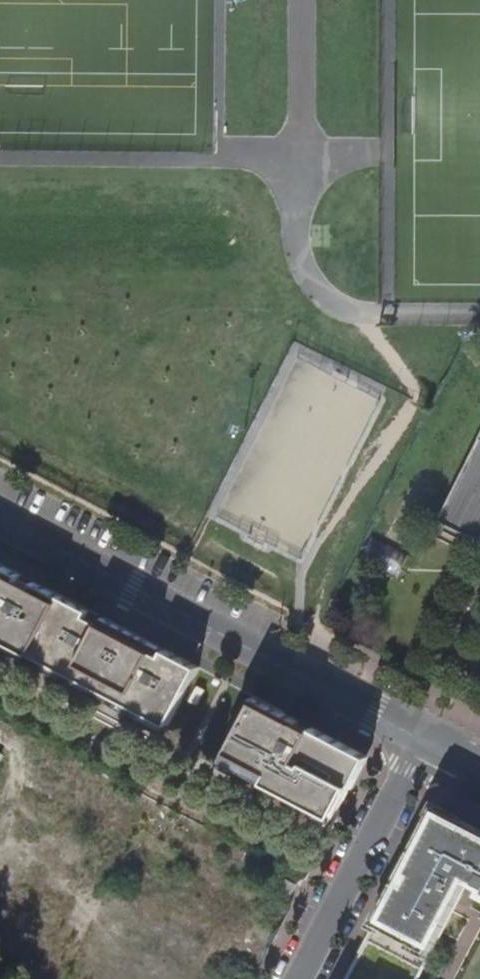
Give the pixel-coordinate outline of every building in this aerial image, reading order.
[(439,518),(479,541),(479,443),(439,518)] [(399,573),(409,554),(375,538),(365,557),(399,573)] [(0,565),(0,639),(169,726),(199,668),(35,583),(32,588),(18,581),(21,576),(0,565)] [(369,755),(366,754),(312,726),(310,729),(297,722),(298,719),(253,696),(237,728),(240,730),(225,758),(335,816),(350,786),(353,787),(369,755)] [(469,887),(479,893),(479,836),(439,815),(381,927),(384,928),(358,978),(419,978),(469,887)]
